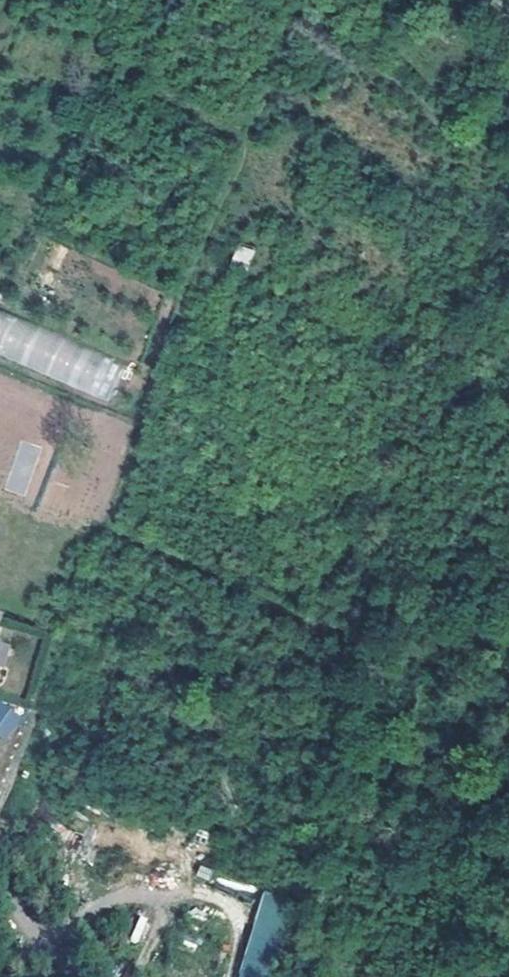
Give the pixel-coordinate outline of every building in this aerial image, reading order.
[(109,398),(123,359),(0,313),(0,357),(109,398)] [(6,741),(23,715),(0,700),(0,736),(6,741)] [(237,976),(277,976),(301,904),(264,892),(237,976)]
